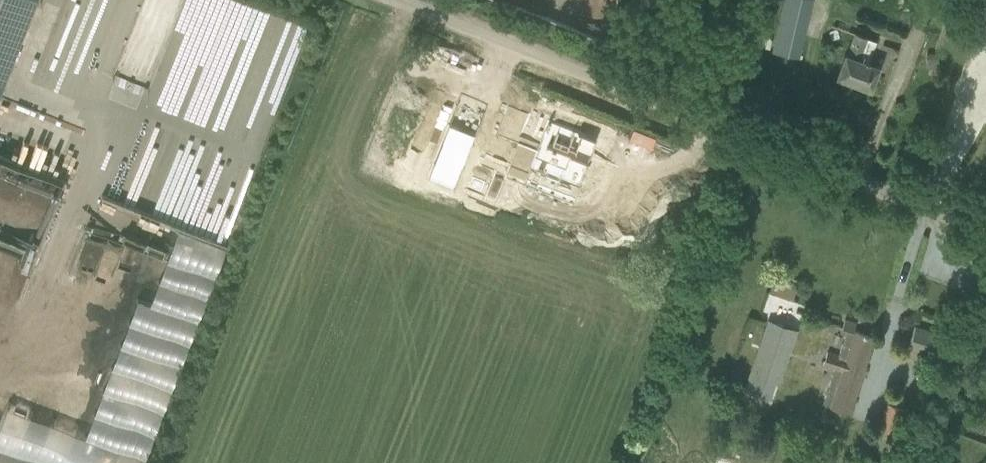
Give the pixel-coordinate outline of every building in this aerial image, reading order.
[(37,0),(0,0),(0,94),(37,0)] [(307,22),(242,0),(178,0),(143,100),(174,111),(173,116),(200,125),(199,128),(263,149),(307,22)] [(772,50),(798,56),(811,0),(784,0),(772,50)] [(950,8),(947,18),(964,24),(968,14),(950,8)] [(871,89),(878,70),(878,69),(860,62),(868,40),(855,35),(847,55),(844,54),(836,75),(871,89)] [(939,38),(936,48),(953,55),(956,45),(939,38)] [(939,52),(927,53),(928,68),(940,68),(939,52)] [(115,86),(125,92),(121,100),(134,107),(144,89),(120,77),(115,86)] [(507,105),(495,136),(518,145),(536,152),(531,165),(563,178),(571,158),(588,165),(598,140),(548,121),(539,143),(522,136),(531,114),(507,105)] [(448,124),(426,178),(454,189),(476,135),(448,124)] [(156,131),(133,193),(123,190),(118,203),(146,213),(174,137),(156,131)] [(389,146),(388,150),(392,154),(396,155),(400,152),(400,147),(397,143),(393,143),(389,146)] [(480,158),(475,169),(499,179),(504,168),(480,158)] [(507,182),(500,197),(508,200),(510,195),(516,197),(520,188),(507,182)] [(214,242),(167,226),(141,303),(125,298),(78,433),(0,406),(0,462),(137,462),(214,242)] [(68,264),(92,271),(101,238),(77,231),(68,264)] [(770,292),(793,299),(798,284),(775,277),(770,292)] [(847,414),(869,355),(875,336),(854,329),(856,322),(845,318),(842,327),(848,329),(838,355),(828,352),(823,367),(834,371),(822,405),(847,414)] [(770,321),(752,372),(773,380),(790,329),(770,321)] [(914,326),(908,347),(943,359),(950,338),(914,326)] [(890,395),(879,427),(902,434),(910,411),(902,408),(905,400),(890,395)] [(945,410),(942,418),(950,420),(953,413),(945,410)]
